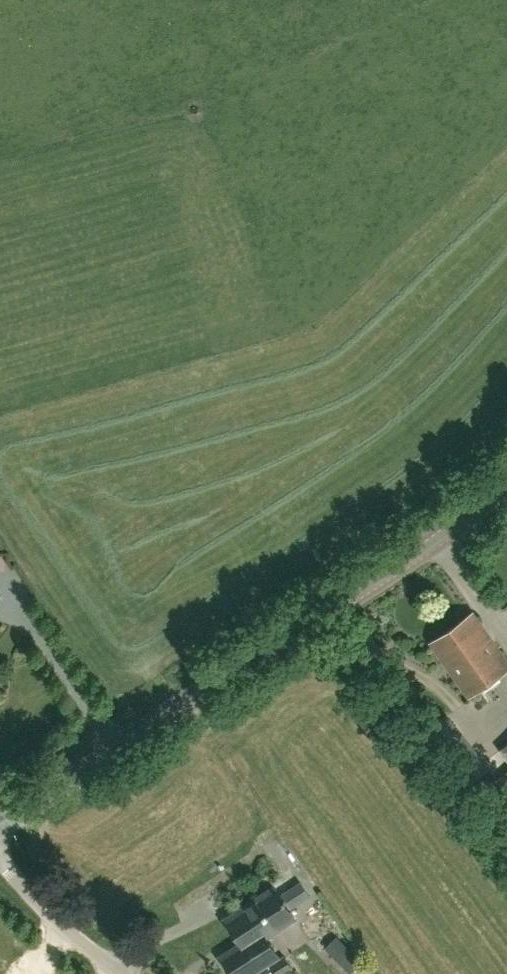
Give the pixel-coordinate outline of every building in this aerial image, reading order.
[(479,649),(492,640),(473,614),(432,643),(446,663),(460,653),(462,657),(477,646),(479,649)] [(446,663),(469,695),(506,668),(506,662),(492,640),(479,649),(477,646),(462,657),(460,653),(446,663)] [(497,778),(506,792),(506,770),(497,778)] [(211,970),(218,973),(253,973),(254,973),(256,973),(272,973),(283,957),(254,939),(264,923),(248,912),(245,916),(235,909),(204,960),(214,966),(211,970)] [(366,966),(353,948),(342,957),(355,973),(366,966)]
